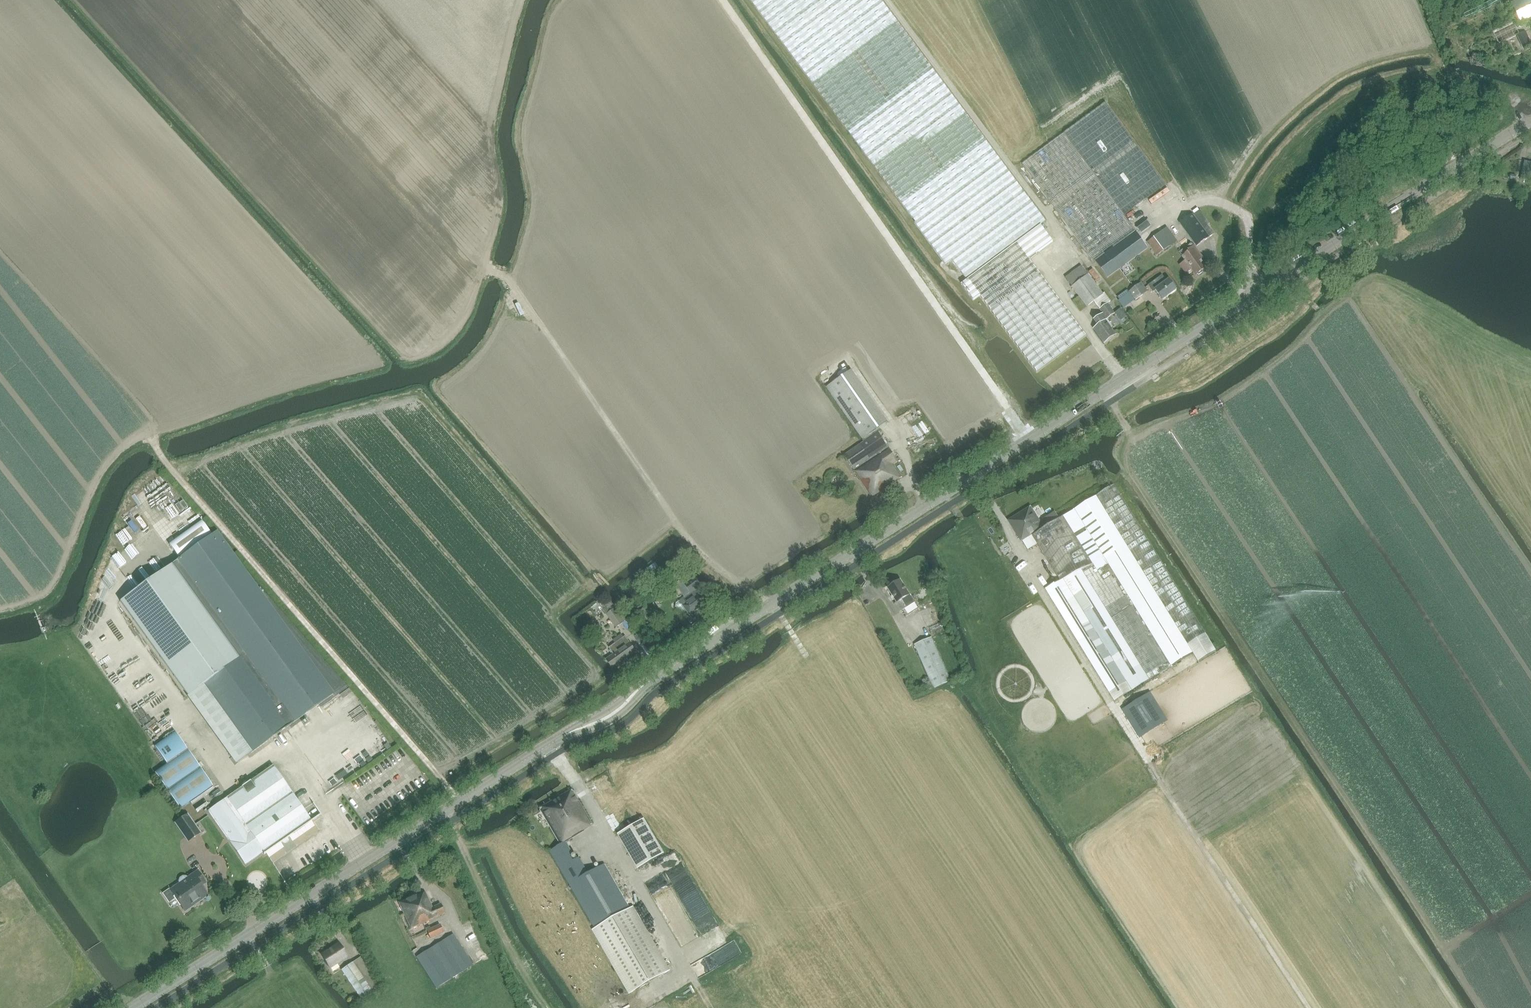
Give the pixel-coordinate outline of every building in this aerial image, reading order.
[(779,38),(915,222),(945,264),(952,259),(967,280),(961,284),(973,300),(979,296),(996,318),(1037,373),(1086,336),(1029,259),(1017,243),(1041,225),(1046,221),(1005,166),(881,0),(751,0),(779,38)] [(1511,4),(1521,23),(1528,20),(1528,21),(1528,20),(1530,26),(1530,0),(1519,0),(1511,4)] [(1022,163),(1093,261),(1135,230),(1125,216),(1166,184),(1106,102),(1022,163)] [(1520,179),(1530,181),(1530,162),(1524,160),(1520,179)] [(1208,237),(1213,233),(1207,225),(1202,228),(1192,215),(1180,223),(1197,246),(1209,238),(1208,237)] [(1041,225),(1017,243),(1029,259),(1052,241),(1041,225)] [(1157,255),(1176,241),(1167,228),(1147,242),(1157,255)] [(1107,277),(1148,248),(1136,231),(1096,261),(1107,277)] [(1192,244),(1179,253),(1185,261),(1180,265),(1186,274),(1192,270),(1196,275),(1206,268),(1201,260),(1203,258),(1194,246),(1192,244)] [(1078,256),(1059,270),(1064,276),(1083,263),(1078,256)] [(1103,294),(1088,275),(1081,265),(1065,277),(1073,287),(1072,287),(1087,306),(1103,294)] [(1163,300),(1177,290),(1169,280),(1167,281),(1162,275),(1148,286),(1153,292),(1156,290),(1163,300)] [(1141,282),(1129,292),(1135,301),(1148,291),(1141,282)] [(1095,301),(1101,309),(1108,304),(1111,302),(1105,294),(1095,301)] [(1108,304),(1101,309),(1100,309),(1103,314),(1094,320),(1098,325),(1094,329),(1104,343),(1116,335),(1111,328),(1113,327),(1107,319),(1115,313),(1108,304)] [(863,439),(876,430),(887,422),(851,370),(826,388),(863,439)] [(878,432),(878,433),(860,445),(844,456),(855,472),(854,472),(873,499),(894,485),(893,483),(907,474),(898,461),(898,462),(878,432)] [(1097,496),(1050,525),(1032,536),(1037,544),(1060,582),(1045,591),(1114,702),(1193,653),(1198,661),(1216,650),(1114,484),(1097,496)] [(1027,550),(1037,544),(1032,536),(1050,525),(1045,517),(1039,521),(1031,507),(1008,521),(1021,542),(1022,541),(1027,550)] [(151,526),(148,529),(155,539),(159,536),(151,526)] [(217,532),(178,560),(207,601),(246,654),(202,686),(250,753),(334,694),(217,532)] [(123,561),(131,555),(125,545),(116,550),(123,561)] [(202,686),(245,654),(246,654),(207,601),(178,560),(120,602),(156,652),(188,696),(202,686)] [(685,597),(680,601),(677,603),(676,607),(678,610),(682,611),(685,609),(690,615),(705,604),(696,590),(701,586),(691,573),(675,584),(685,597)] [(669,589),(674,585),(668,578),(663,582),(669,589)] [(899,613),(914,603),(900,580),(887,588),(896,603),(894,604),(899,613)] [(615,608),(607,614),(616,627),(624,621),(615,608)] [(625,636),(619,641),(617,637),(613,640),(616,644),(610,648),(614,654),(607,660),(613,669),(637,652),(625,636)] [(934,688),(952,680),(932,637),(914,645),(934,688)] [(328,683),(335,694),(346,688),(338,676),(328,683)] [(1148,694),(1125,709),(1141,736),(1165,721),(1148,694)] [(141,697),(132,702),(138,712),(147,708),(141,697)] [(167,791),(200,768),(188,750),(155,773),(167,791)] [(310,776),(316,772),(311,764),(305,768),(310,776)] [(229,840),(246,864),(264,852),(264,853),(264,854),(313,821),(312,820),(312,821),(273,766),(250,781),(242,787),(226,798),(208,811),(228,840),(229,840)] [(213,786),(200,768),(167,791),(180,809),(213,786)] [(540,809),(560,844),(561,845),(566,842),(585,831),(584,829),(592,825),(572,790),(540,809)] [(187,815),(176,823),(189,841),(199,833),(187,815)] [(640,868),(667,853),(647,817),(620,832),(640,868)] [(631,993),(668,972),(632,907),(630,909),(604,864),(588,871),(579,857),(576,859),(566,842),(561,845),(560,844),(550,851),(631,993)] [(206,883),(198,872),(188,879),(186,878),(183,877),(181,879),(180,881),(181,884),(171,891),(170,889),(163,894),(169,903),(176,898),(185,910),(194,904),(192,902),(195,900),(196,901),(206,894),(201,886),(206,883)] [(406,920),(432,908),(425,893),(418,897),(418,895),(399,904),(406,920)] [(440,904),(432,908),(406,920),(411,929),(445,913),(440,904)] [(686,913),(669,920),(678,943),(693,937),(688,926),(689,925),(688,921),(689,920),(686,913)] [(430,939),(443,933),(440,925),(426,931),(430,939)] [(436,989),(473,966),(453,934),(417,957),(436,989)] [(329,969),(348,957),(340,944),(321,956),(329,969)] [(361,999),(380,986),(360,958),(341,971),(361,999)]
